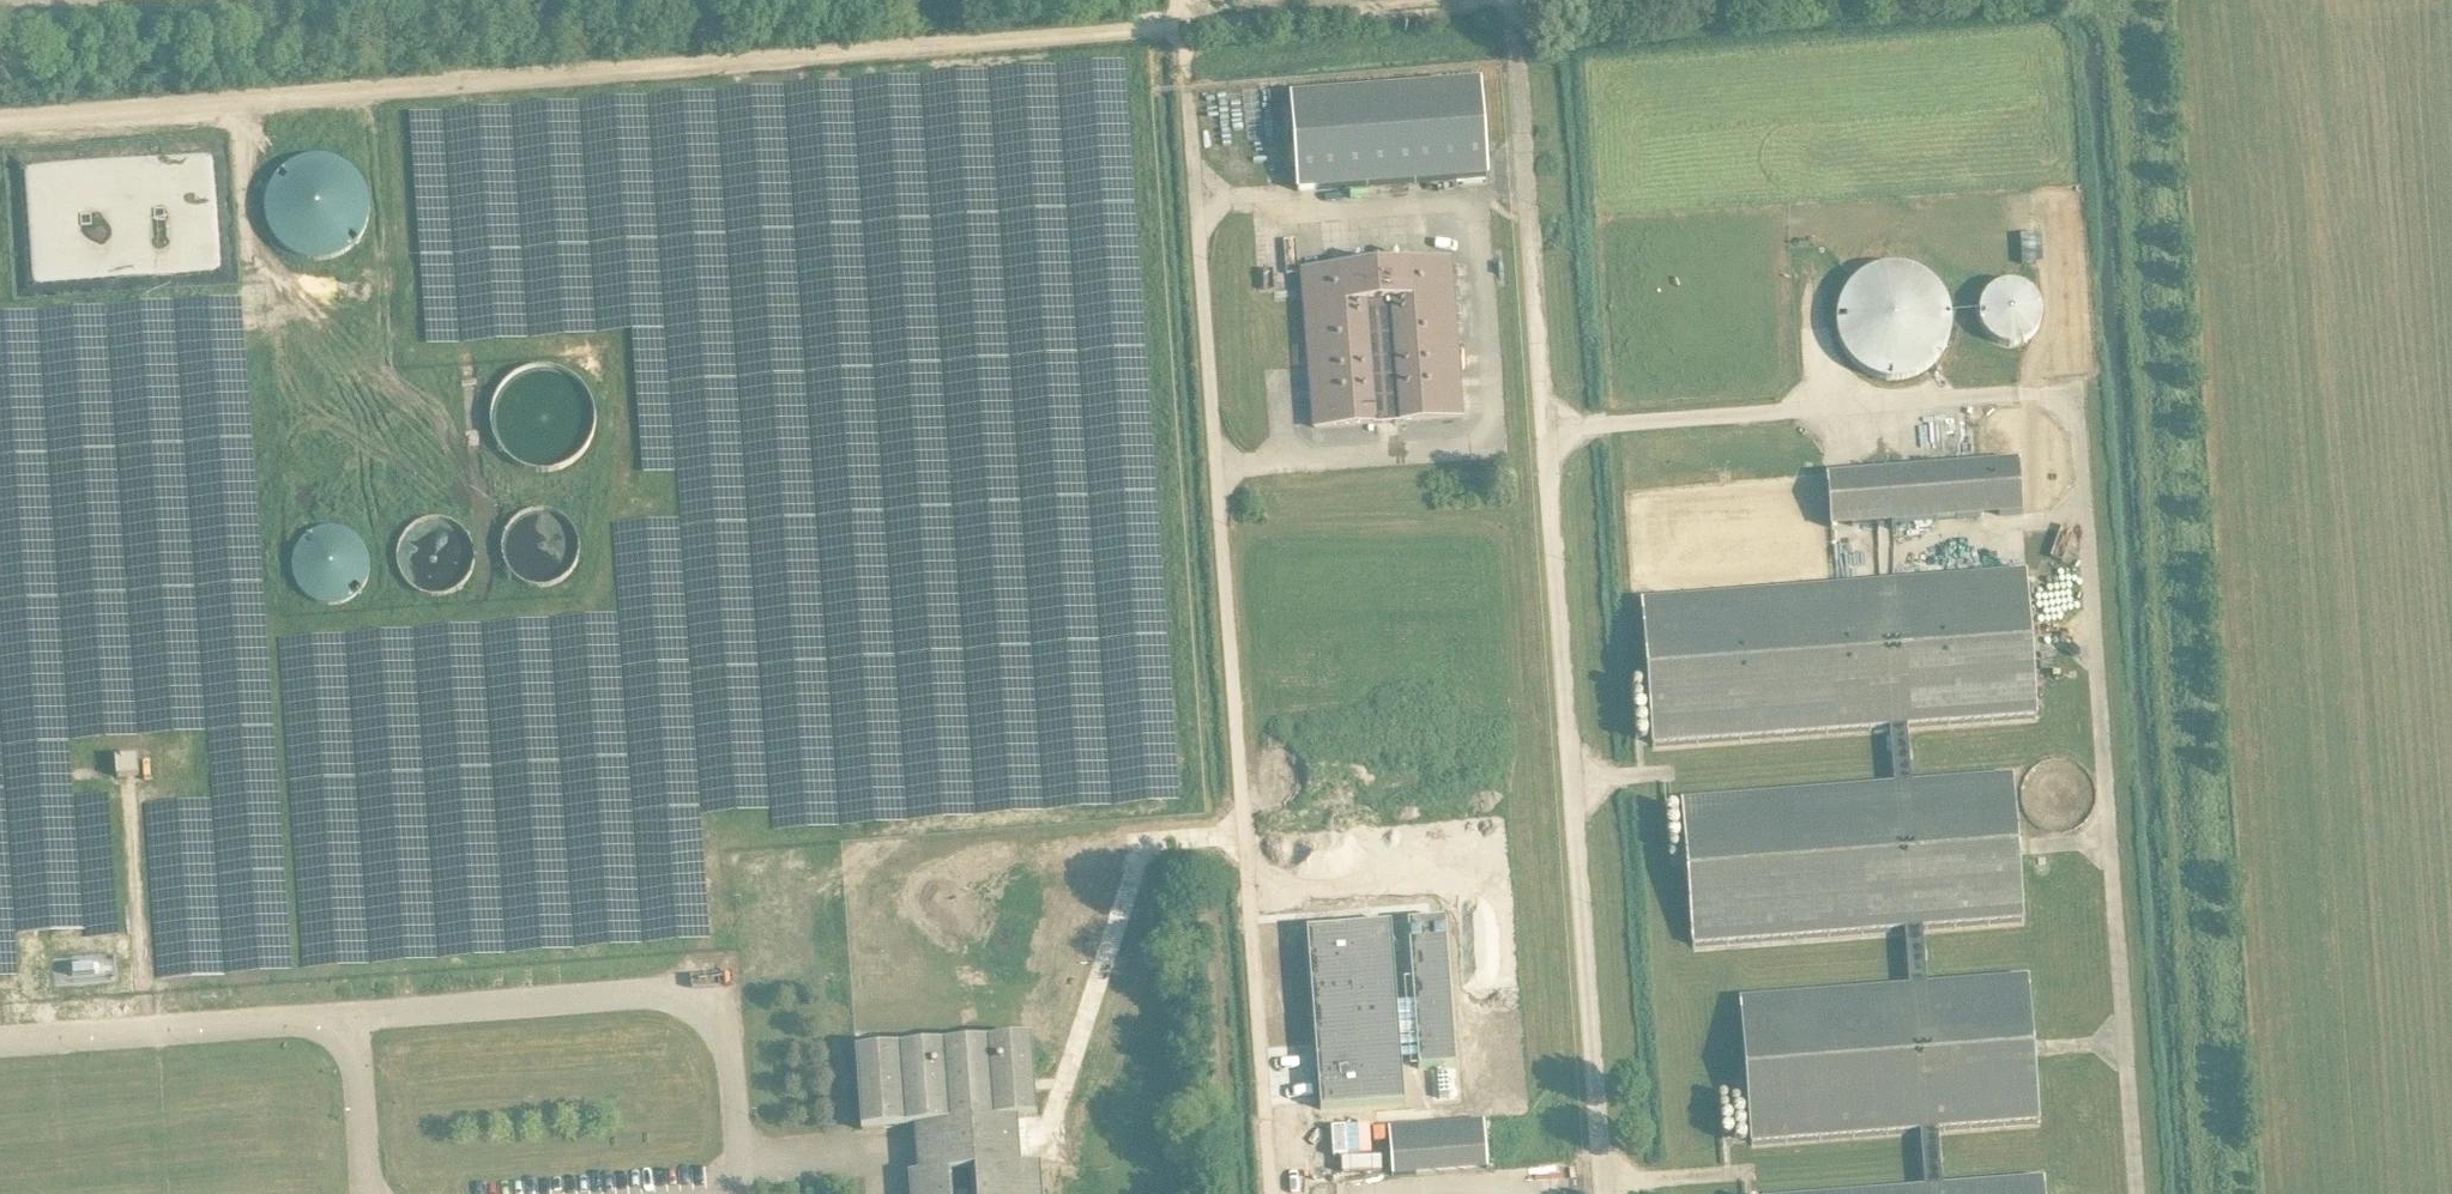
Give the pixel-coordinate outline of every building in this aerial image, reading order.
[(1486,163),(1480,78),(1289,92),(1296,190),(1487,176),(1486,163)] [(318,150),(308,151),(301,153),(294,156),(289,159),(284,162),(278,168),(273,175),(269,182),(266,189),(264,197),(263,205),(264,212),(266,220),(268,226),(271,233),(276,239),(282,245),(289,250),(295,254),(303,257),(310,258),(319,259),(327,258),(335,256),(343,253),(350,248),(356,243),(362,236),(366,230),(369,223),(371,217),(372,210),(372,203),(371,195),(370,188),(367,181),(363,175),(358,168),(354,163),(347,159),(339,155),(332,152),(326,151),(318,150)] [(1449,259),(1302,270),(1314,428),(1461,417),(1449,259)] [(1888,379),(1893,379),(1898,379),(1903,378),(1908,377),(1912,375),(1917,374),(1921,371),(1926,369),(1930,366),(1933,362),(1937,358),(1940,354),(1942,350),(1945,346),(1947,341),(1948,336),(1949,332),(1950,327),(1950,322),(1950,317),(1949,312),(1948,307),(1947,302),(1945,297),(1942,293),(1940,289),(1937,285),(1933,281),(1930,278),(1926,275),(1921,272),(1917,270),(1912,268),(1908,266),(1903,265),(1898,264),(1893,264),(1888,264),(1883,265),(1878,266),(1873,268),(1869,270),(1864,272),(1860,275),(1856,278),(1852,281),(1849,285),(1846,289),(1843,293),(1841,297),(1839,302),(1837,307),(1836,312),(1836,317),(1835,322),(1836,327),(1836,332),(1837,336),(1839,341),(1841,346),(1843,350),(1846,355),(1849,358),(1852,362),(1856,366),(1860,369),(1864,371),(1869,374),(1873,375),(1878,377),(1883,378),(1888,379)] [(2007,344),(2010,344),(2012,344),(2015,344),(2018,343),(2023,342),(2028,339),(2030,337),(2032,335),(2034,333),(2035,331),(2037,329),(2038,326),(2039,324),(2040,321),(2040,319),(2041,316),(2041,313),(2041,310),(2040,308),(2040,305),(2039,302),(2038,300),(2037,297),(2035,295),(2034,293),(2032,291),(2030,289),(2028,287),(2025,286),(2023,285),(2020,284),(2018,283),(2015,282),(2012,282),(2010,282),(2007,282),(2004,282),(2001,283),(1999,284),(1996,285),(1992,287),(1989,289),(1987,291),(1985,293),(1984,295),(1982,297),(1981,300),(1980,302),(1979,305),(1979,308),(1978,310),(1978,313),(1978,316),(1979,319),(1979,321),(1980,324),(1981,326),(1982,329),(1984,331),(1985,333),(1987,335),(1989,337),(1992,339),(1994,340),(1996,342),(2001,343),(2004,344),(2007,344)] [(542,371),(533,372),(527,373),(521,376),(516,379),(511,382),(505,388),(501,393),(497,400),(494,407),(493,414),(492,421),(493,428),(494,435),(497,441),(500,447),(504,453),(509,459),(515,464),(522,467),(529,469),(536,471),(544,472),(551,471),(558,469),(565,466),(572,462),(578,457),(583,450),(587,445),(590,438),(592,432),(593,426),(593,420),(592,412),(591,406),(588,400),(584,394),(580,388),(576,383),(570,379),(562,375),(556,373),(550,372),(542,371)] [(1826,475),(1830,527),(2022,512),(2018,460),(1826,475)] [(539,508),(532,509),(527,510),(523,512),(518,514),(515,517),(511,521),(507,526),(504,531),(502,536),(501,542),(500,547),(501,552),(502,558),(504,563),(506,568),(510,572),(514,577),(518,580),(523,583),(529,585),(534,586),(540,586),(546,586),(552,584),(557,582),(563,579),(567,575),(571,570),(574,565),(576,560),(578,556),(578,551),(579,546),(578,540),(577,535),(575,531),(572,526),(568,521),(565,518),(561,515),(555,511),(550,510),(546,509),(539,508)] [(434,518),(427,518),(422,519),(417,521),(413,524),(410,526),(406,530),(402,535),(399,540),(397,545),(396,551),(395,556),(396,561),(397,567),(399,572),(401,577),(405,581),(408,586),(413,589),(418,592),(424,594),(429,595),(435,595),(441,595),(446,593),(452,591),(457,588),(461,584),(466,579),(469,574),(471,569),(472,565),(473,560),(473,555),(472,549),(471,544),(469,540),(467,535),(463,530),(460,527),(455,524),(449,521),(445,519),(441,518),(434,518)] [(369,564),(369,563),(369,562),(369,561),(369,560),(368,559),(368,558),(368,557),(368,556),(367,554),(367,553),(366,552),(366,551),(365,550),(365,549),(364,548),(364,547),(363,545),(362,544),(362,543),(361,542),(360,541),(359,540),(358,539),(357,538),(356,537),(355,536),(354,536),(353,535),(352,534),(351,533),(350,532),(348,532),(347,531),(346,530),(345,530),(343,529),(342,529),(341,529),(339,528),(338,528),(337,528),(335,528),(334,527),(332,527),(331,527),(330,527),(328,527),(327,527),(326,527),(325,528),(323,528),(322,528),(321,528),(320,529),(319,529),(317,529),(316,530),(315,530),(314,531),(313,531),(312,532),(311,532),(310,533),(309,533),(308,534),(307,535),(306,536),(305,536),(304,537),(303,538),(302,539),(302,540),(301,541),(300,541),(299,542),(299,543),(298,544),(297,546),(297,547),(296,548),(295,549),(295,550),(294,551),(294,553),(293,554),(293,555),(293,556),(292,558),(292,559),(292,560),(292,562),(291,563),(291,565),(291,566),(291,567),(291,569),(292,570),(292,572),(292,573),(292,574),(293,576),(293,577),(293,578),(294,580),(294,581),(295,582),(295,583),(296,585),(297,586),(297,587),(298,588),(299,589),(300,590),(300,591),(301,592),(302,593),(303,594),(304,595),(305,595),(306,596),(307,597),(308,598),(309,598),(309,599),(310,599),(311,600),(312,600),(313,601),(314,601),(315,602),(316,602),(317,603),(318,603),(319,603),(320,604),(322,604),(323,604),(324,604),(325,604),(326,605),(328,605),(329,605),(330,605),(331,605),(333,605),(334,605),(335,604),(337,604),(338,604),(339,604),(341,603),(342,603),(343,602),(345,602),(346,601),(347,601),(348,600),(350,600),(351,599),(352,598),(353,597),(354,596),(355,596),(356,595),(357,594),(358,593),(359,592),(360,591),(361,590),(362,588),(363,587),(363,586),(364,585),(365,584),(365,583),(366,582),(366,580),(367,579),(367,578),(367,577),(368,576),(368,574),(368,573),(369,572),(369,571),(369,570),(369,569),(369,568),(369,566),(369,565),(369,564)] [(1904,931),(1908,984),(1739,997),(1751,1146),(1920,1133),(1924,1185),(1810,1193),(2044,1193),(2042,1176),(1941,1184),(1937,1131),(2038,1123),(2026,974),(1925,982),(1921,930),(2022,922),(2010,773),(1909,781),(1905,728),(2035,718),(2023,569),(1639,599),(1651,748),(1888,729),(1892,782),(1680,799),(1692,948),(1904,931)] [(114,757),(116,776),(138,775),(137,755),(114,757)] [(1038,1164),(1019,1165),(1015,1118),(1034,1116),(1029,1040),(856,1053),(861,1129),(915,1125),(918,1173),(909,1174),(910,1193),(1040,1193),(1038,1164)]
